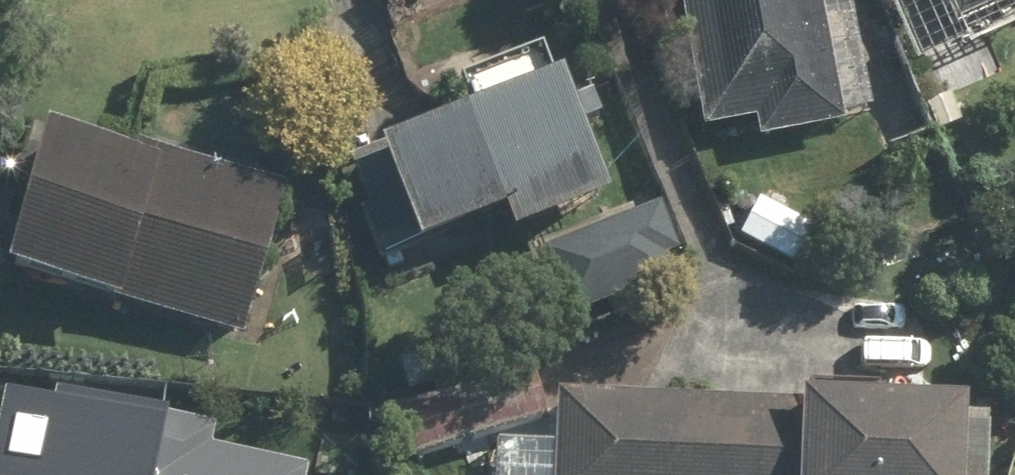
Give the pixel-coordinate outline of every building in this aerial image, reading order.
[(708,126),(764,117),(767,139),(884,119),(864,0),(687,0),(708,126)] [(1014,35),(1014,0),(915,0),(963,96),(1003,76),(989,48),(1014,35)] [(522,233),(624,194),(577,71),(353,157),(392,259),(514,212),(522,233)] [(64,117),(15,256),(245,338),(295,199),(64,117)] [(817,223),(763,197),(745,235),(798,261),(817,223)] [(613,217),(625,265),(677,253),(665,205),(613,217)] [(393,359),(404,398),(454,384),(442,344),(393,359)] [(313,470),(206,441),(212,421),(23,370),(0,454),(0,474),(311,474),(313,470)] [(418,461),(523,422),(505,373),(400,412),(418,461)] [(983,402),(568,384),(566,445),(497,442),(496,474),(980,474),(983,402)]
